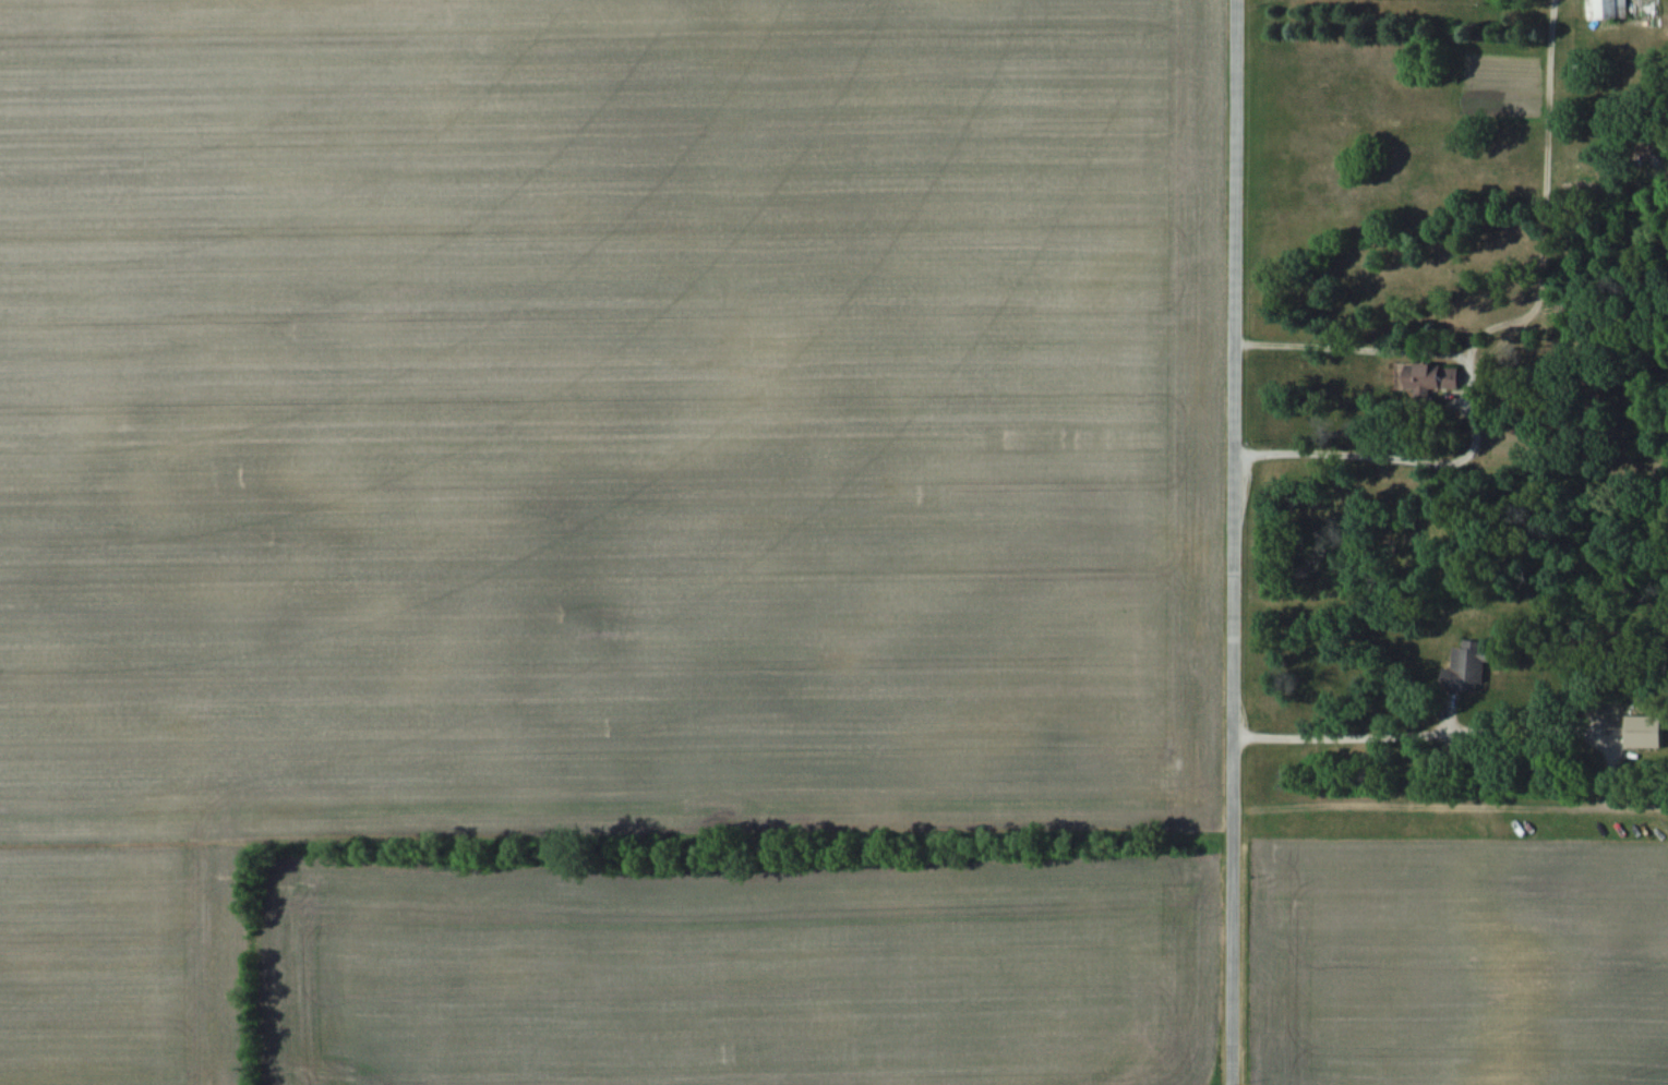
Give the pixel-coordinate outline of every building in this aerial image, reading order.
[(1587,19),(1627,18),(1627,0),(1587,0),(1587,19)] [(1458,364),(1393,364),(1393,383),(1457,383),(1458,364)] [(1486,641),(1462,641),(1462,648),(1450,648),(1449,691),(1485,692),(1486,641)] [(1667,716),(1625,716),(1625,747),(1667,747),(1667,716)]
